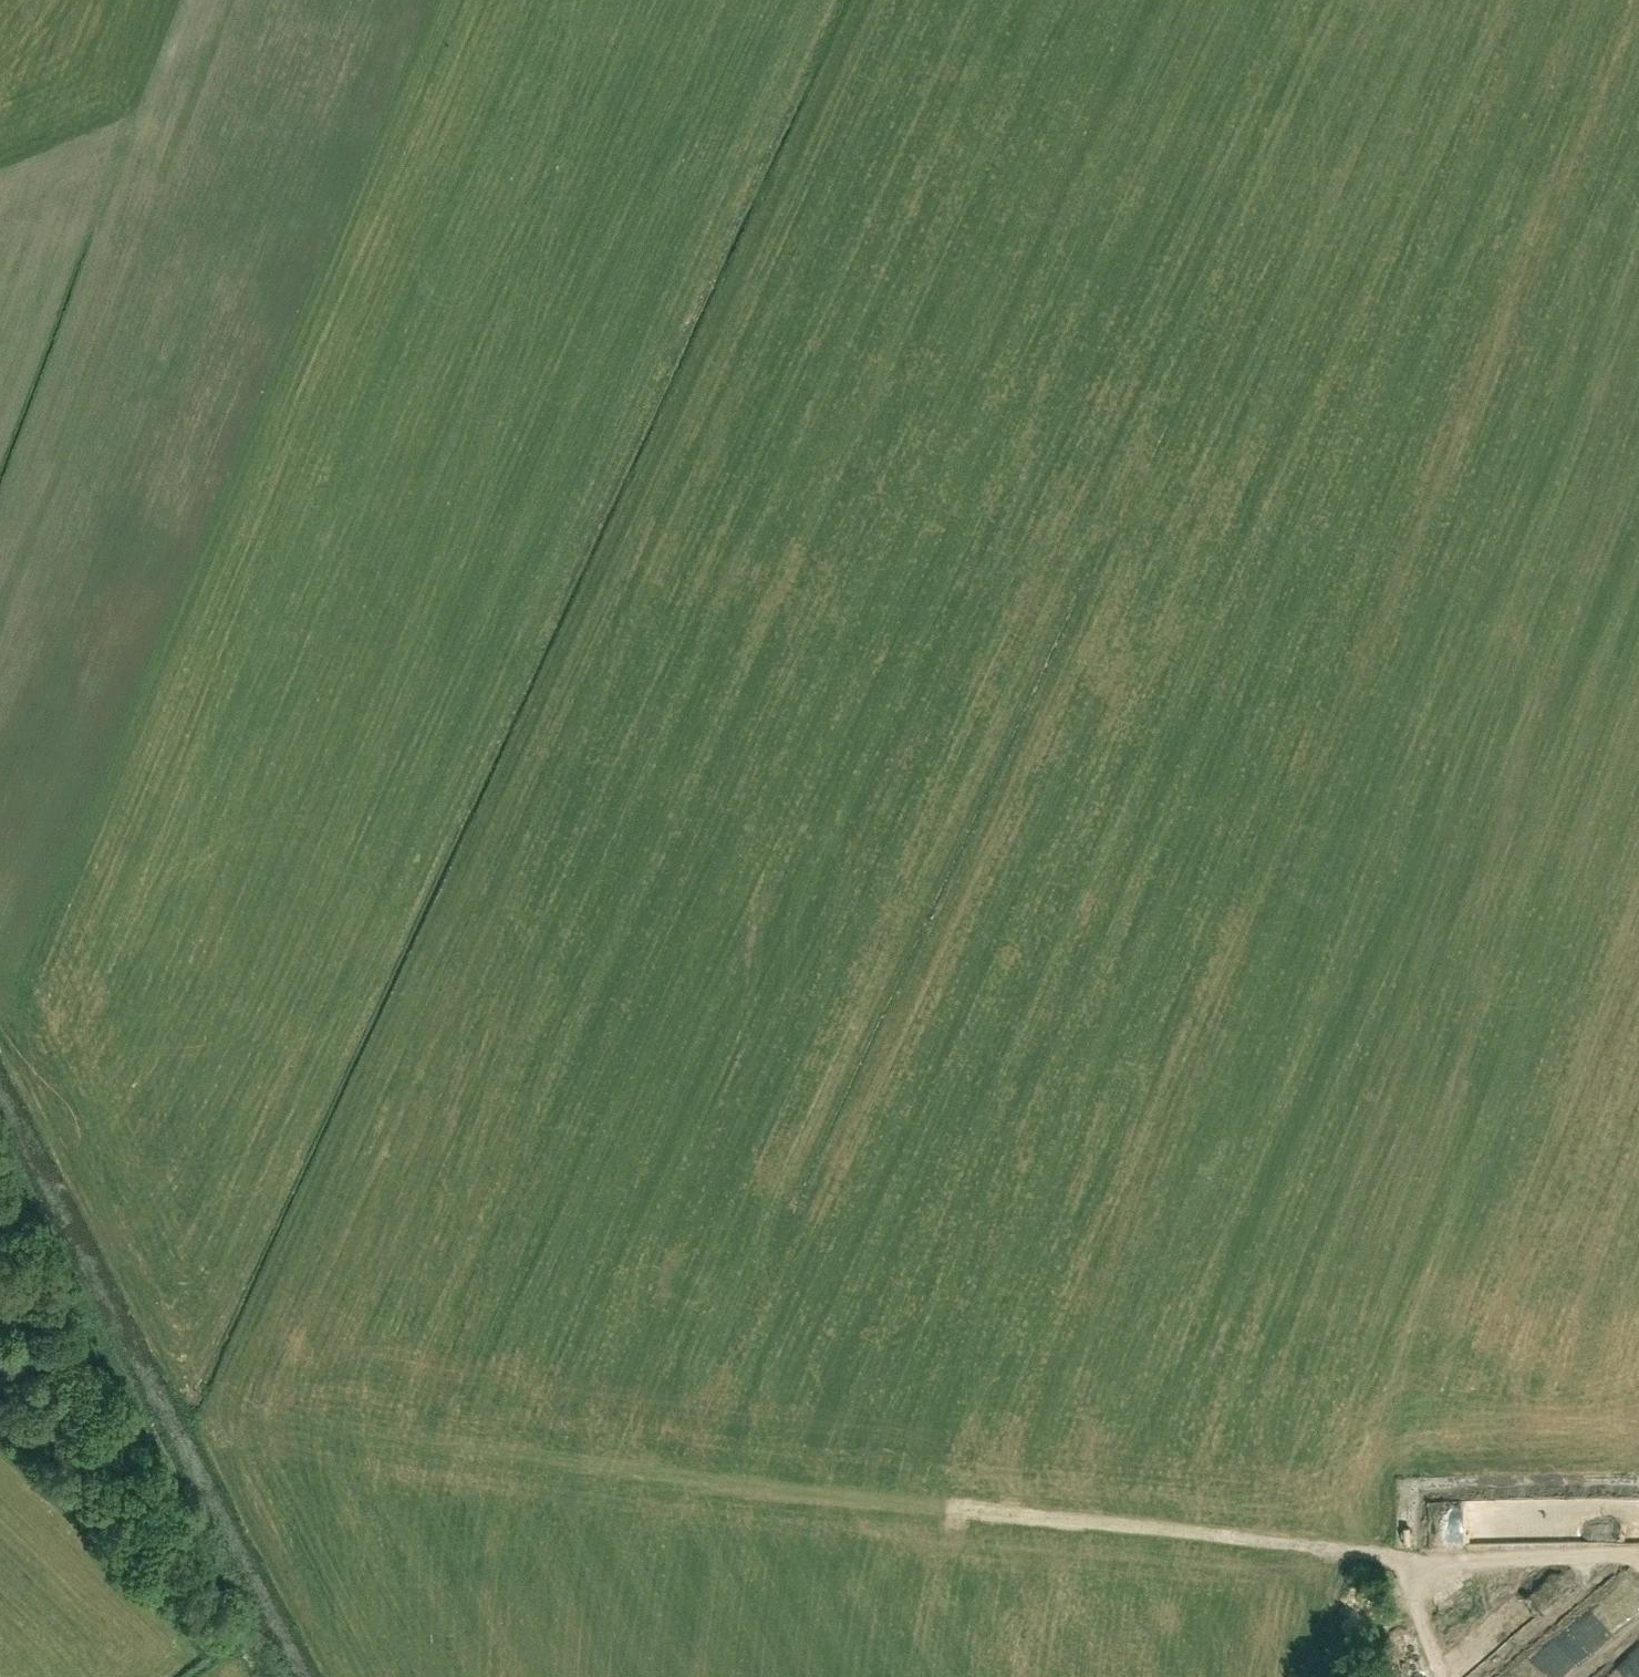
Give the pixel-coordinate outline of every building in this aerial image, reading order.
[(1421,1676),(1433,1676),(1430,1657),(1418,1659),(1421,1676)]
